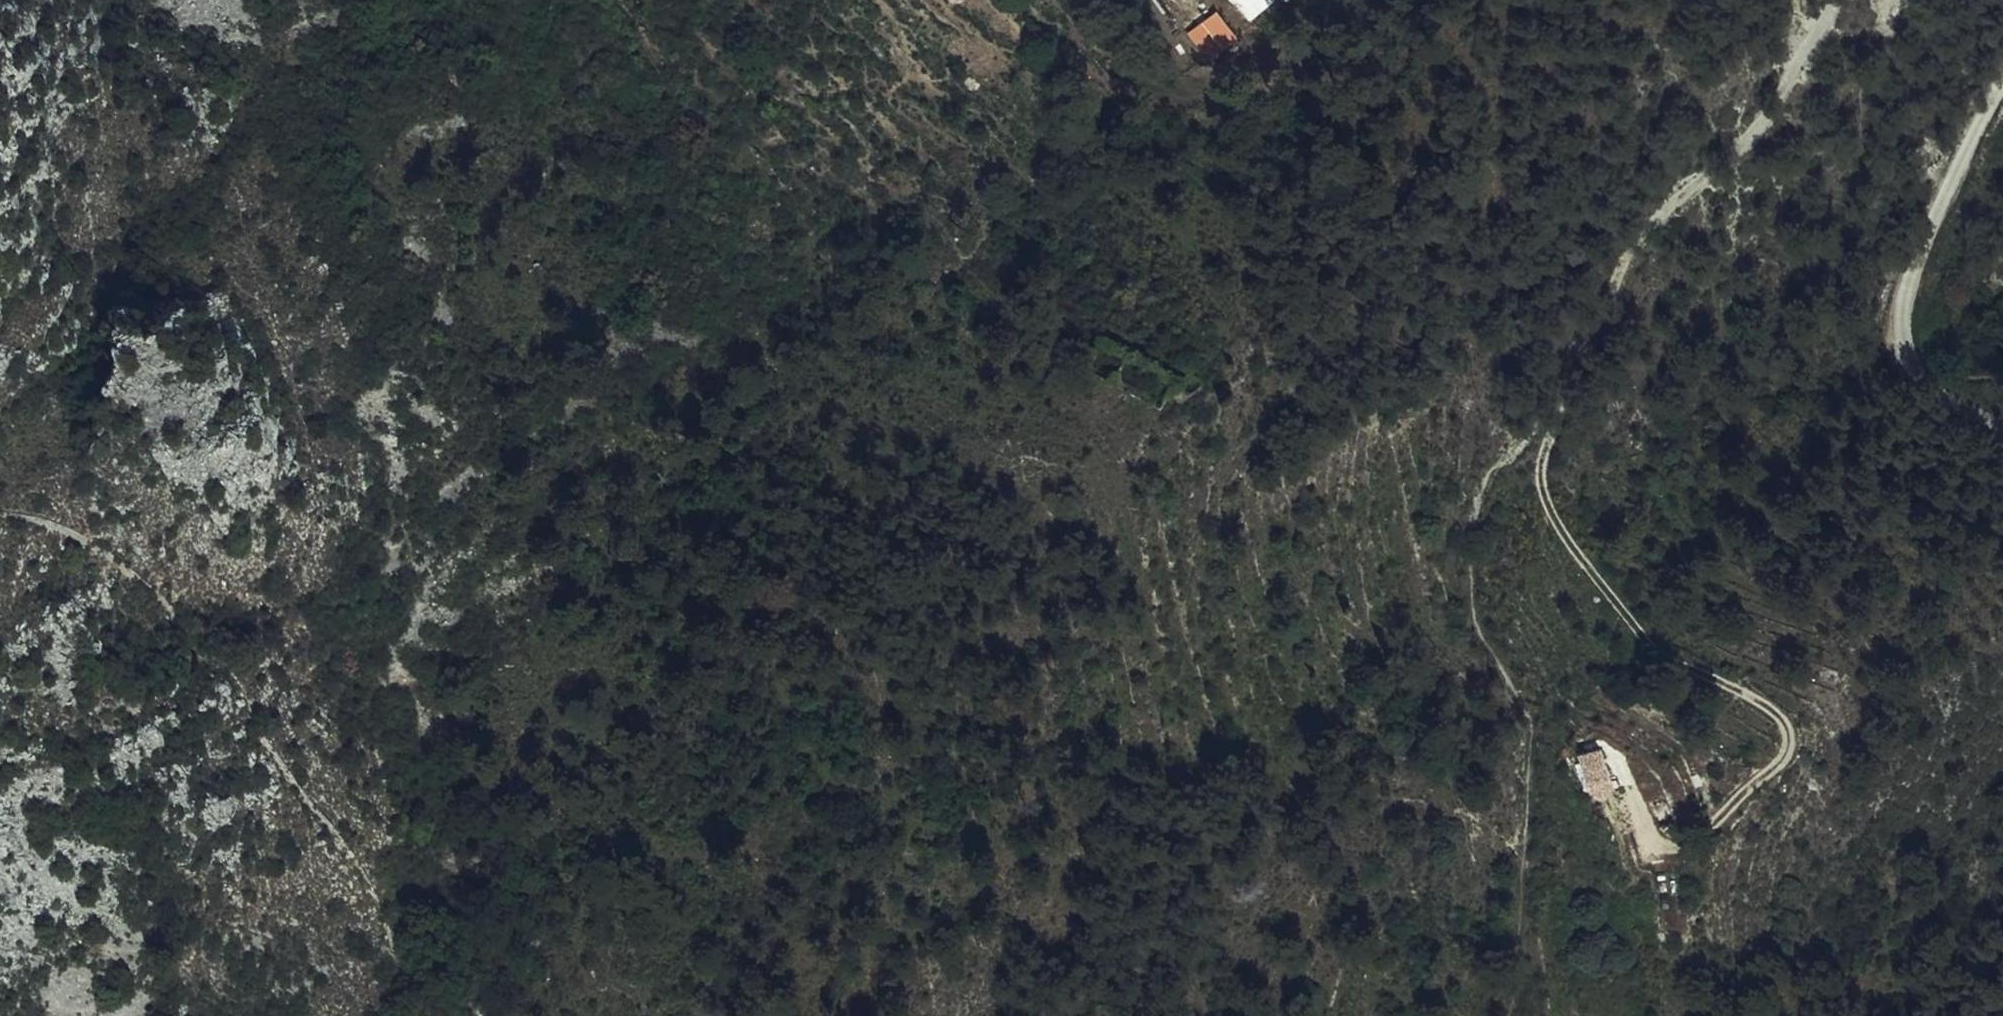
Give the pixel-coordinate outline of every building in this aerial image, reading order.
[(1606,767),(1599,744),(1575,751),(1581,775),(1606,767)]
